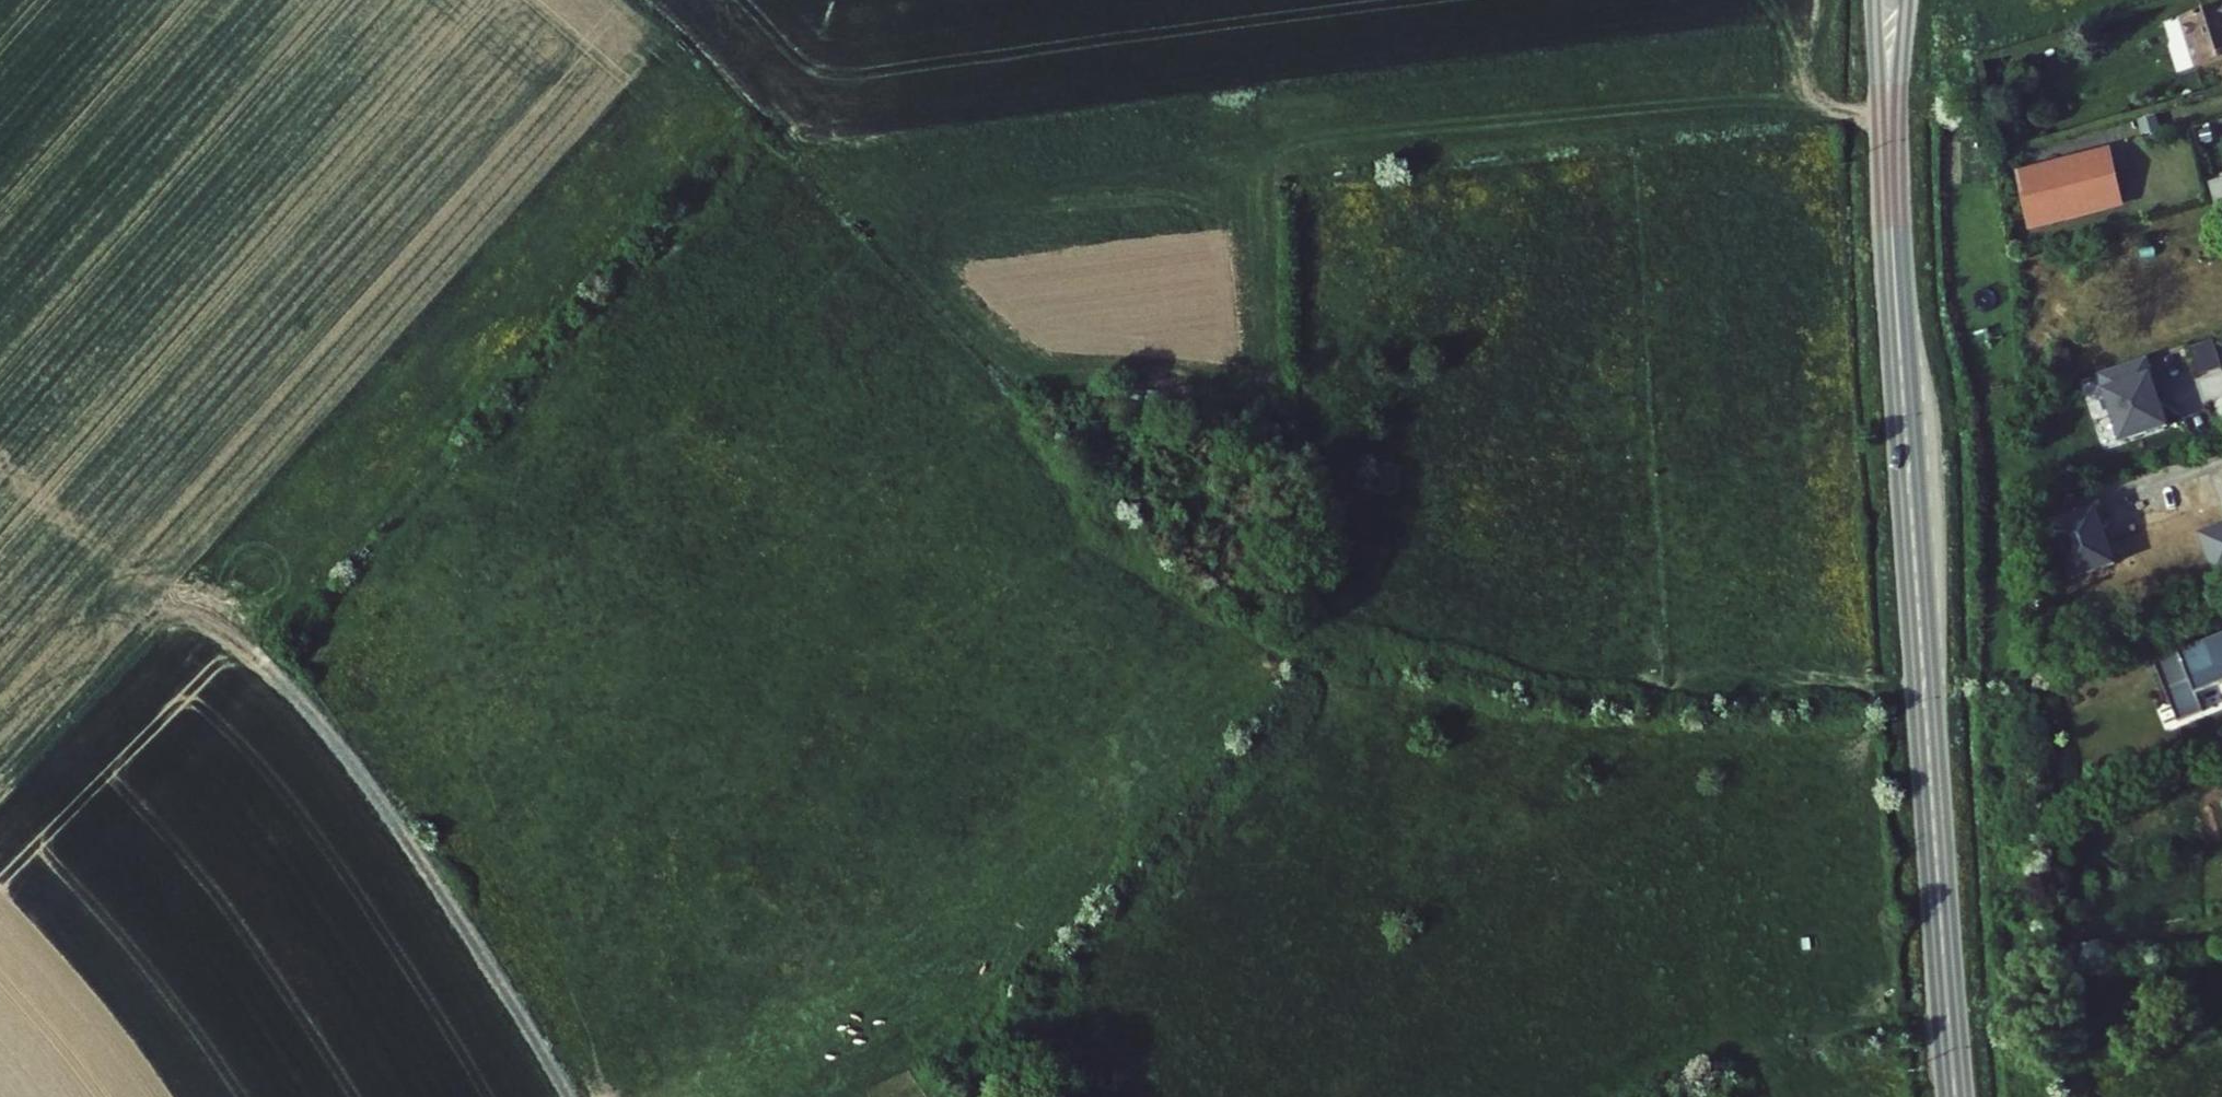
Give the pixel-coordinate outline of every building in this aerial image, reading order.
[(2188,17),(2202,69),(2221,63),(2221,60),(2220,53),(2221,52),(2221,8),(2188,17)] [(2111,149),(2015,172),(2030,233),(2126,210),(2111,149)] [(2152,363),(2102,381),(2125,448),(2168,433),(2151,385),(2159,383),(2152,363)] [(2156,663),(2179,726),(2221,708),(2221,637),(2156,663)]
